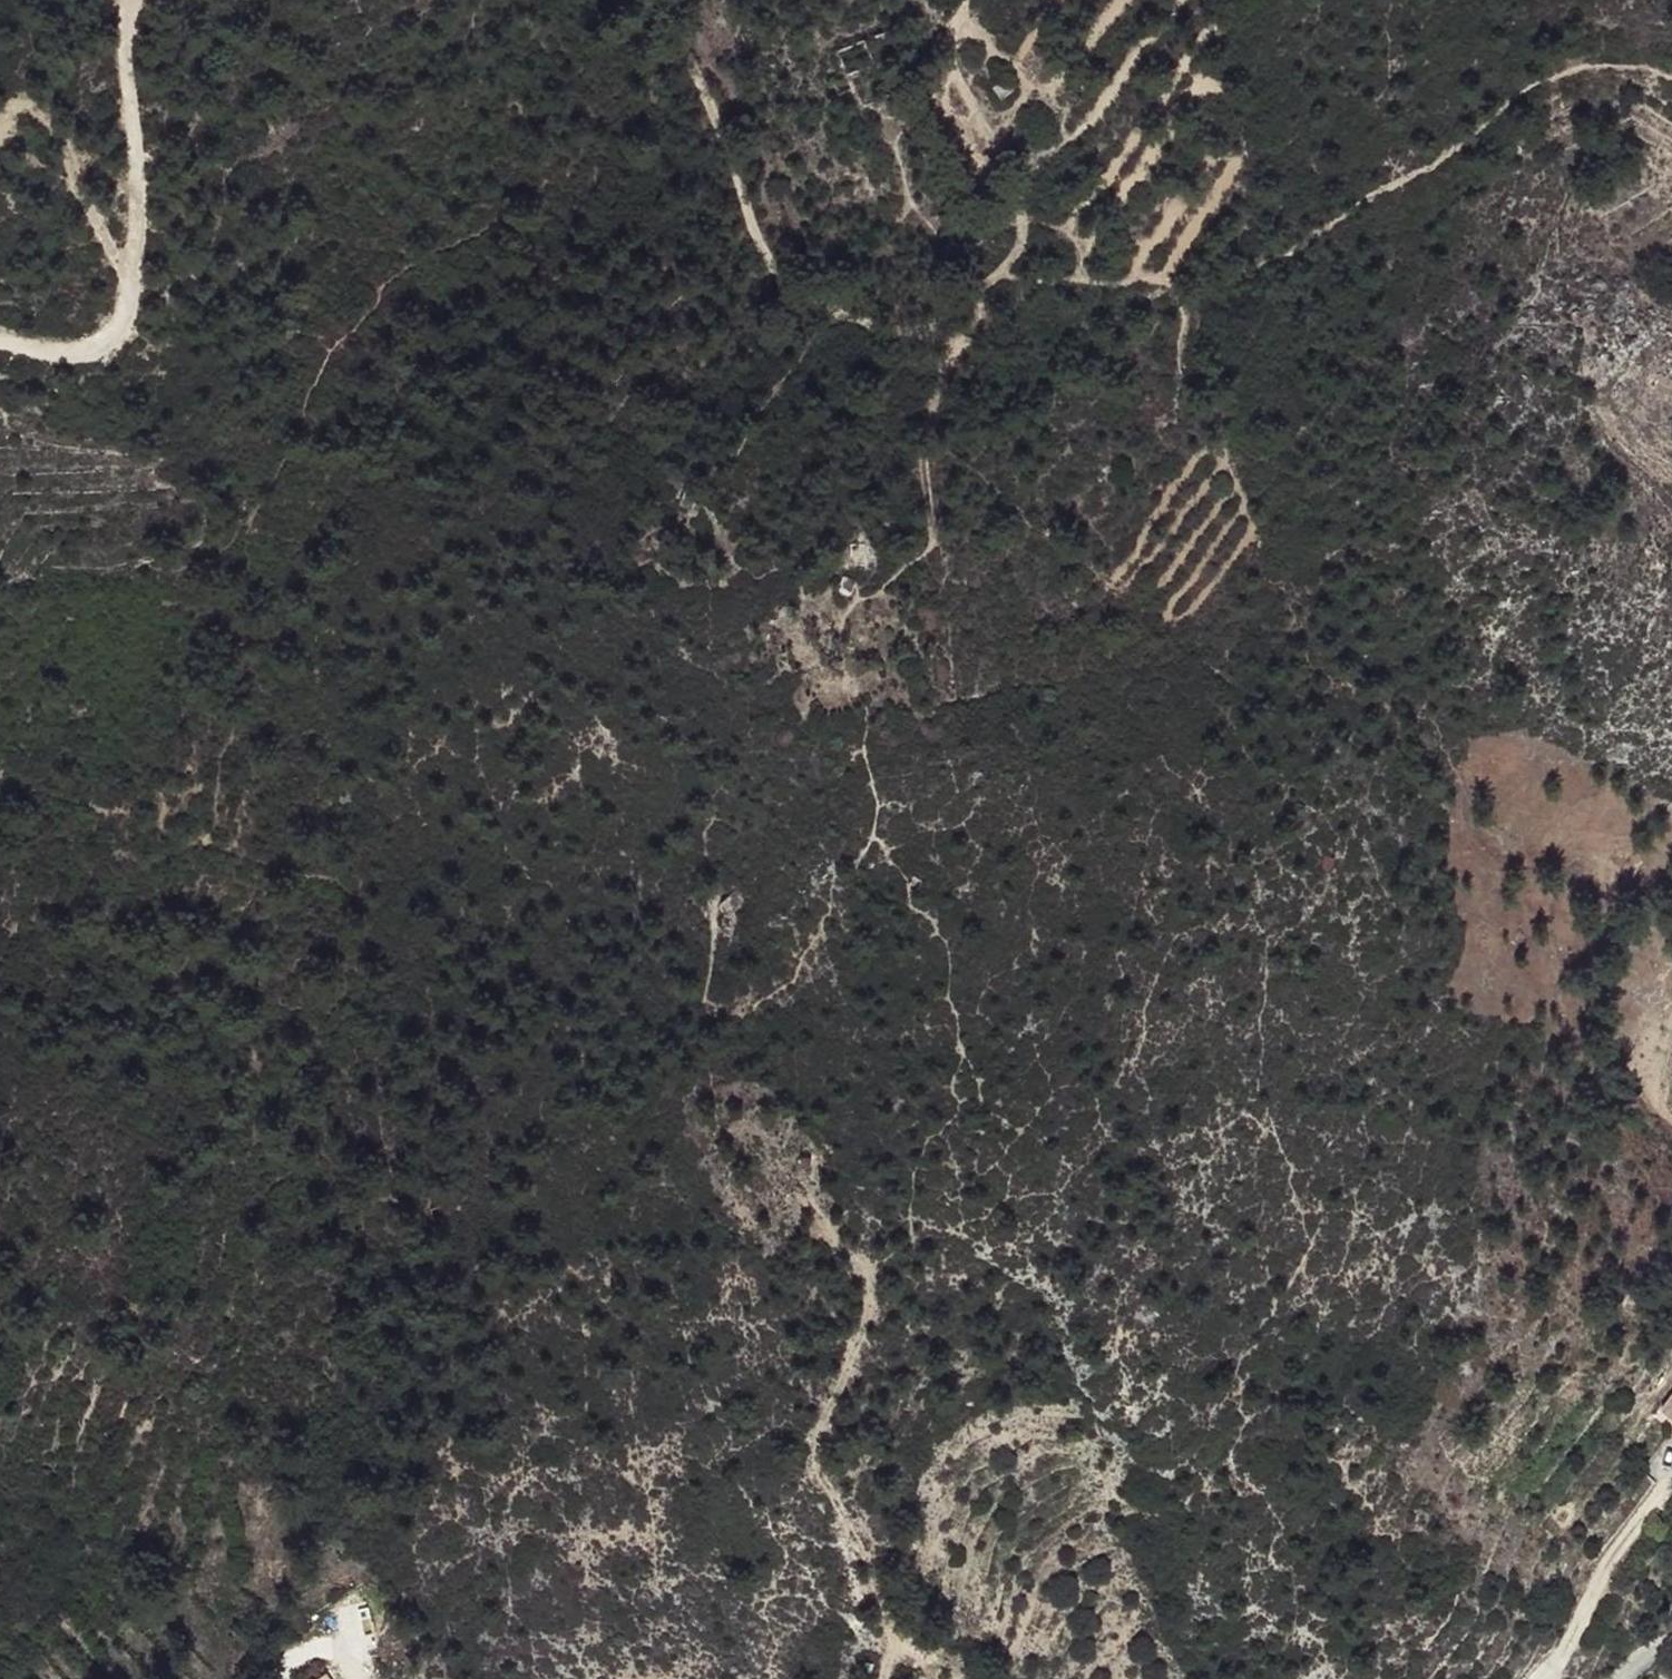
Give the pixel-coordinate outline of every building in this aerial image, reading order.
[(675,499),(686,504),(693,494),(680,488),(675,499)] [(427,1206),(431,1218),(444,1216),(440,1202),(427,1206)] [(792,1253),(795,1266),(808,1262),(803,1249),(792,1253)]
